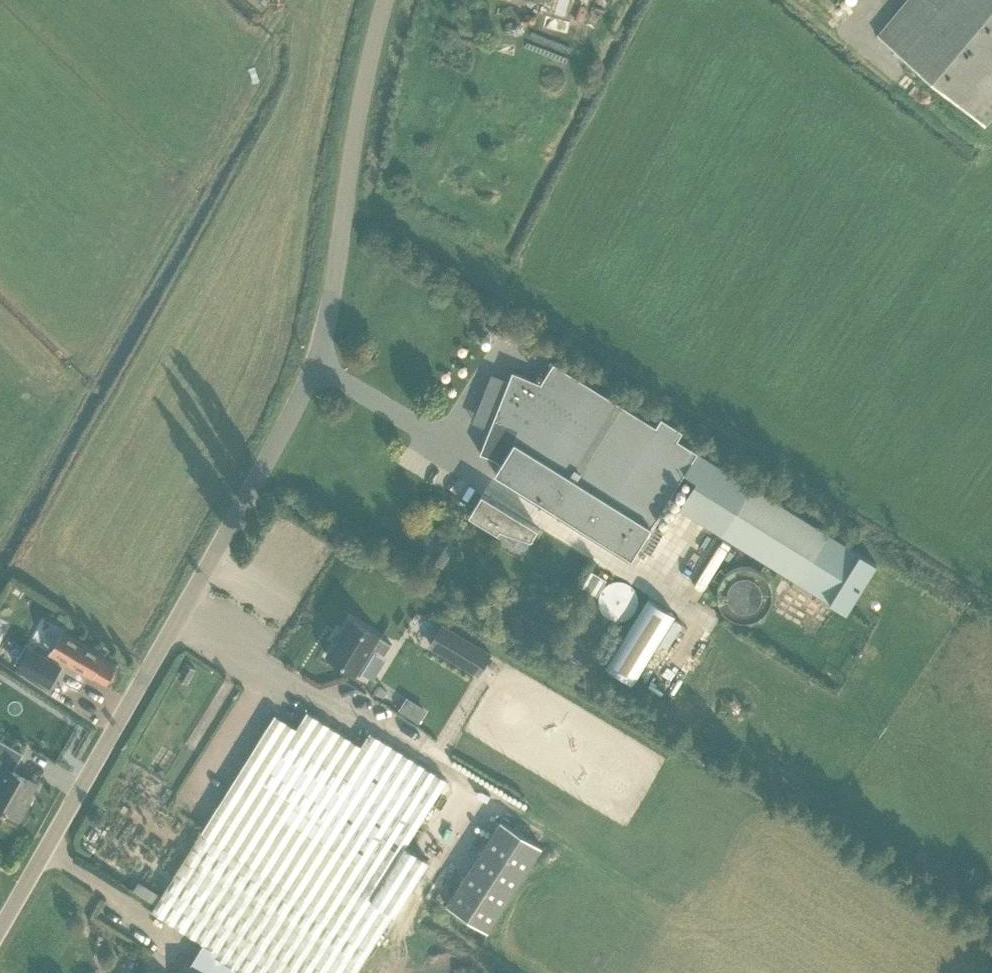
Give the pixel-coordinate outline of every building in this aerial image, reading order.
[(877,34),(983,124),(991,113),(991,0),(905,0),(877,34)] [(512,371),(480,453),(496,459),(501,462),(494,472),(630,558),(696,453),(675,440),(681,430),(660,416),(654,427),(553,363),(541,382),(512,371)] [(431,410),(426,407),(425,407),(420,413),(427,417),(431,410)] [(695,482),(679,508),(777,569),(846,611),(847,610),(876,563),(698,451),(683,474),(695,482)] [(483,493),(469,514),(498,532),(500,528),(530,539),(537,528),(483,493)] [(739,567),(720,585),(742,609),(761,592),(739,567)] [(592,600),(616,619),(637,592),(613,574),(592,600)] [(632,682),(675,614),(648,598),(606,666),(632,682)] [(336,641),(327,655),(360,675),(376,648),(384,654),(391,642),(350,617),(342,631),(340,630),(334,639),(336,641)] [(491,652),(441,622),(427,646),(477,675),(491,652)] [(105,653),(83,640),(66,631),(53,655),(91,677),(92,675),(106,683),(116,665),(103,657),(105,653)] [(27,656),(29,652),(26,658),(21,666),(28,670),(27,672),(49,684),(60,665),(38,653),(37,654),(30,650),(27,656)] [(670,680),(691,679),(691,661),(669,662),(670,680)] [(215,952),(248,972),(354,972),(393,911),(395,913),(429,858),(406,844),(447,778),(371,729),(362,743),(308,709),(297,725),(276,712),(152,908),(217,949),(215,952)] [(9,744),(0,739),(0,757),(1,758),(0,760),(0,807),(20,819),(28,805),(27,804),(39,782),(14,767),(22,752),(9,744)] [(541,845),(501,819),(447,903),(487,930),(541,845)] [(131,888),(153,897),(158,887),(136,877),(131,888)] [(188,955),(178,972),(220,972),(188,955)]
